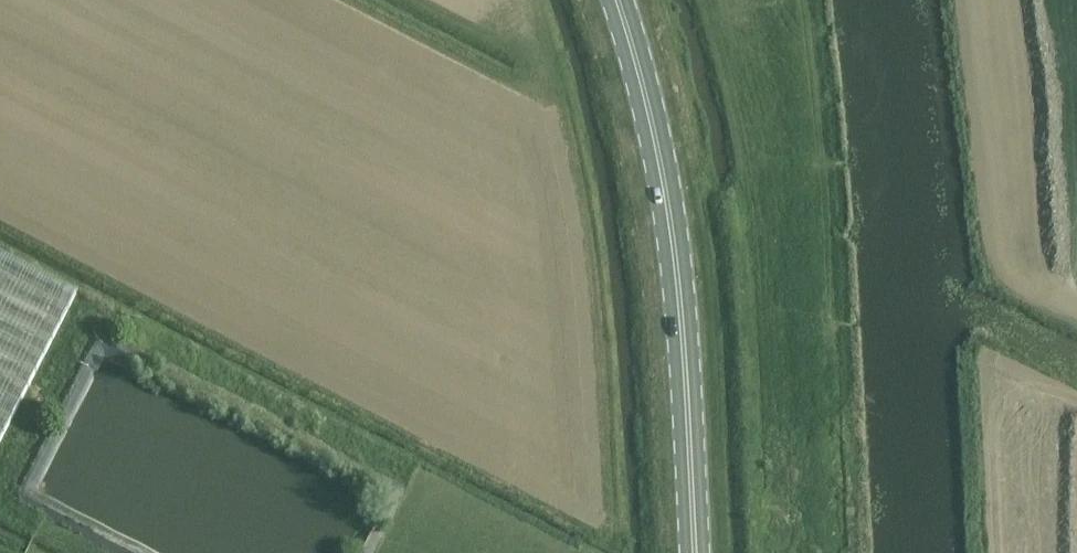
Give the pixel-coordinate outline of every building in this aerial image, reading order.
[(76,296),(0,257),(0,443),(76,296)]
